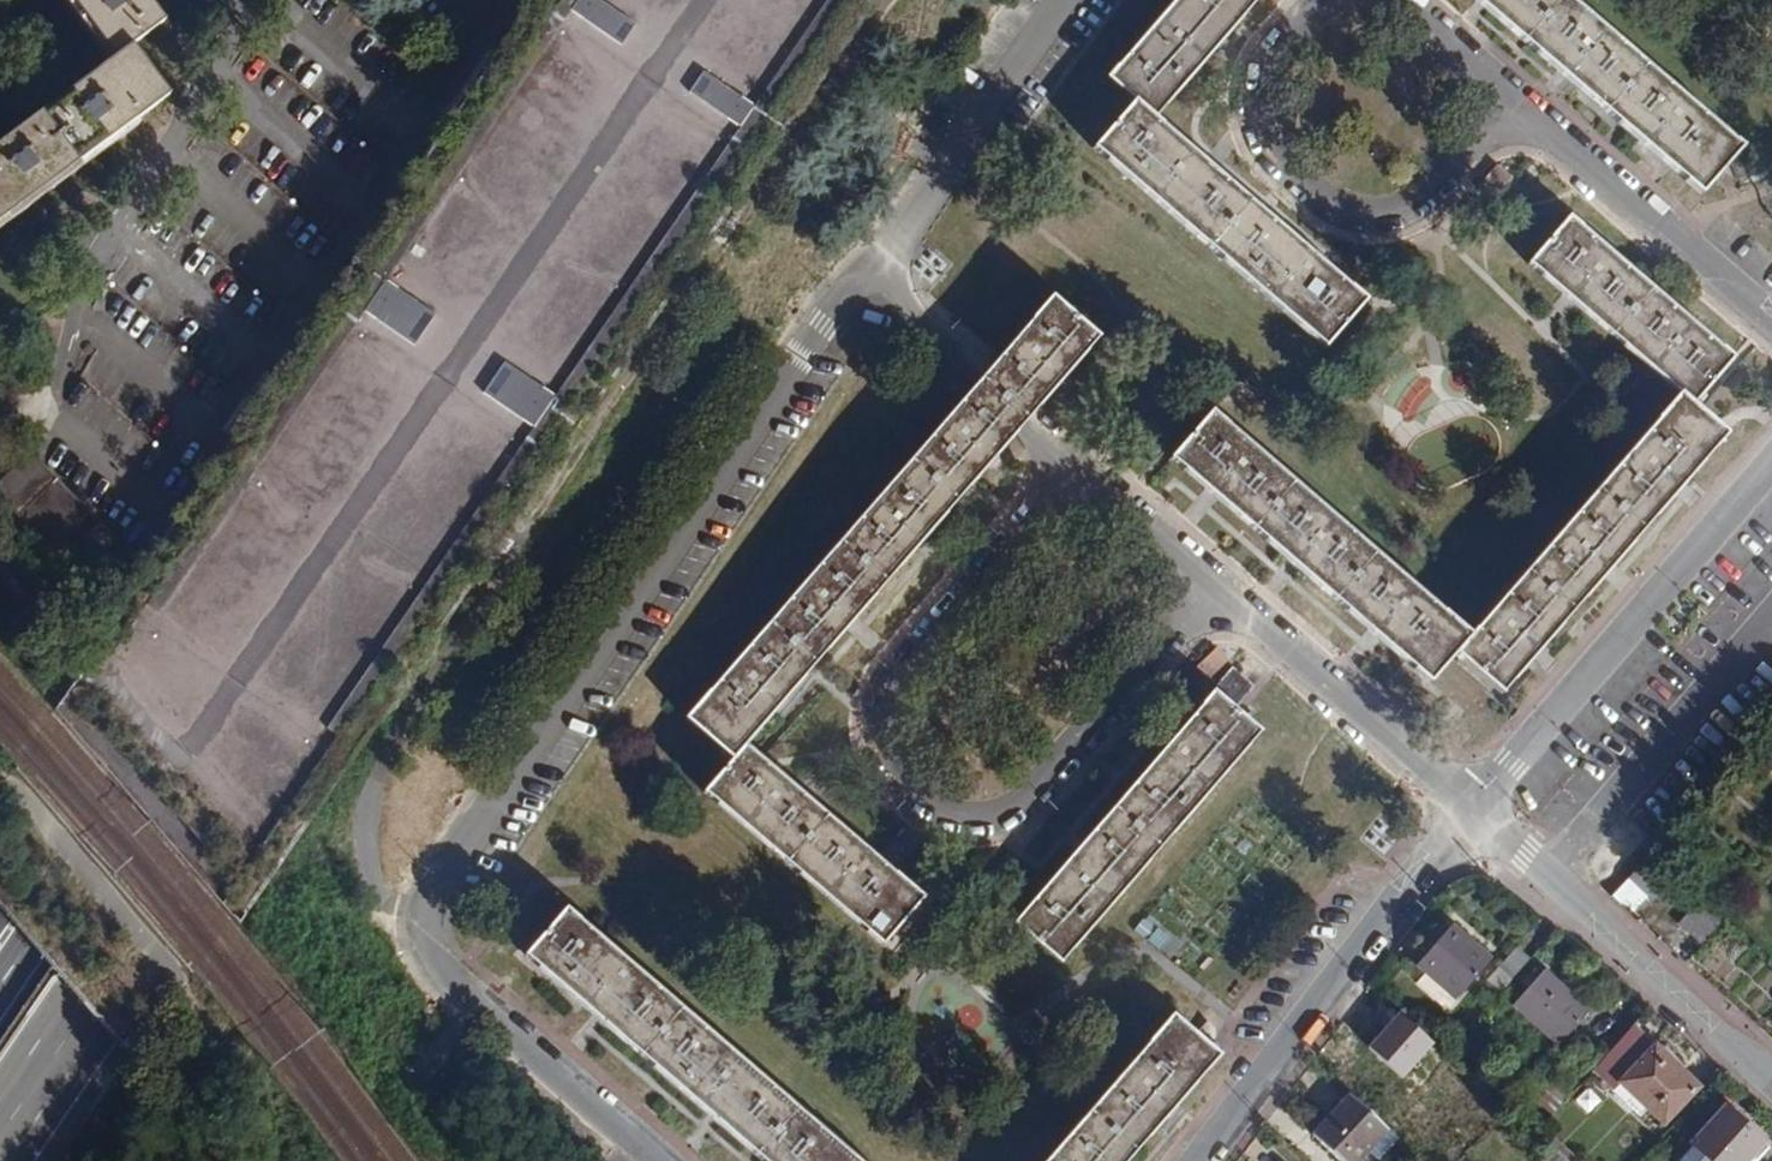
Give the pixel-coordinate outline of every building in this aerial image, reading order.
[(168,99),(131,48),(164,24),(147,0),(70,0),(79,12),(114,61),(80,85),(10,135),(0,142),(0,223),(168,99)] [(1108,78),(1134,102),(1094,148),(1324,348),(1364,302),(1311,255),(1193,151),(1155,118),(1209,56),(1258,0),(1176,0),(1108,78)] [(1570,0),(1476,0),(1483,6),(1563,77),(1662,165),(1700,194),(1741,148),(1570,0)] [(1669,8),(1673,0),(1654,0),(1669,8)] [(758,131),(768,112),(728,89),(717,108),(758,131)] [(1732,359),(1569,216),(1527,264),(1570,301),(1650,370),(1679,395),(1471,635),(1211,411),(1170,459),(1209,493),(1293,565),(1378,638),(1430,684),(1456,654),(1501,694),(1538,651),(1605,573),(1681,485),(1725,434),(1692,405),(1732,359)] [(1071,372),(1099,340),(1052,299),(982,380),(687,719),(733,759),(705,791),(882,945),(923,897),(888,868),(768,764),(747,745),(774,714),(854,622),(927,538),(976,482),(1003,451),(1028,422),(1071,372)] [(528,379),(511,407),(553,431),(570,403),(528,379)] [(26,450),(0,475),(0,500),(81,584),(120,547),(26,450)] [(1253,686),(1233,670),(1172,741),(1070,857),(1014,921),(1061,963),(1261,733),(1234,709),(1253,686)] [(1651,854),(1628,879),(1646,897),(1651,900),(1674,874),(1651,854)] [(1679,924),(1702,946),(1725,921),(1702,900),(1701,899),(1679,924)] [(567,908),(527,956),(602,1021),(717,1122),(762,1160),(857,1160),(567,908)] [(1456,999),(1491,960),(1452,926),(1417,966),(1456,999)] [(1494,998),(1528,958),(1515,947),(1480,986),(1494,998)] [(1559,1045),(1589,1010),(1544,970),(1512,1005),(1559,1045)] [(1176,1105),(1218,1057),(1172,1015),(1046,1160),(1128,1160),(1176,1105)] [(1385,1037),(1340,1085),(1350,1094),(1388,1127),(1432,1079),(1385,1037)] [(1700,1087),(1654,1045),(1618,1082),(1651,1112),(1664,1124),(1700,1087)] [(1535,1102),(1551,1115),(1570,1094),(1552,1078),(1543,1087),(1546,1090),(1535,1102)] [(1313,1134),(1342,1160),(1358,1160),(1369,1150),(1389,1129),(1388,1127),(1350,1094),(1313,1134)] [(1763,1143),(1725,1108),(1692,1144),(1710,1160),(1746,1160),(1763,1143)]
